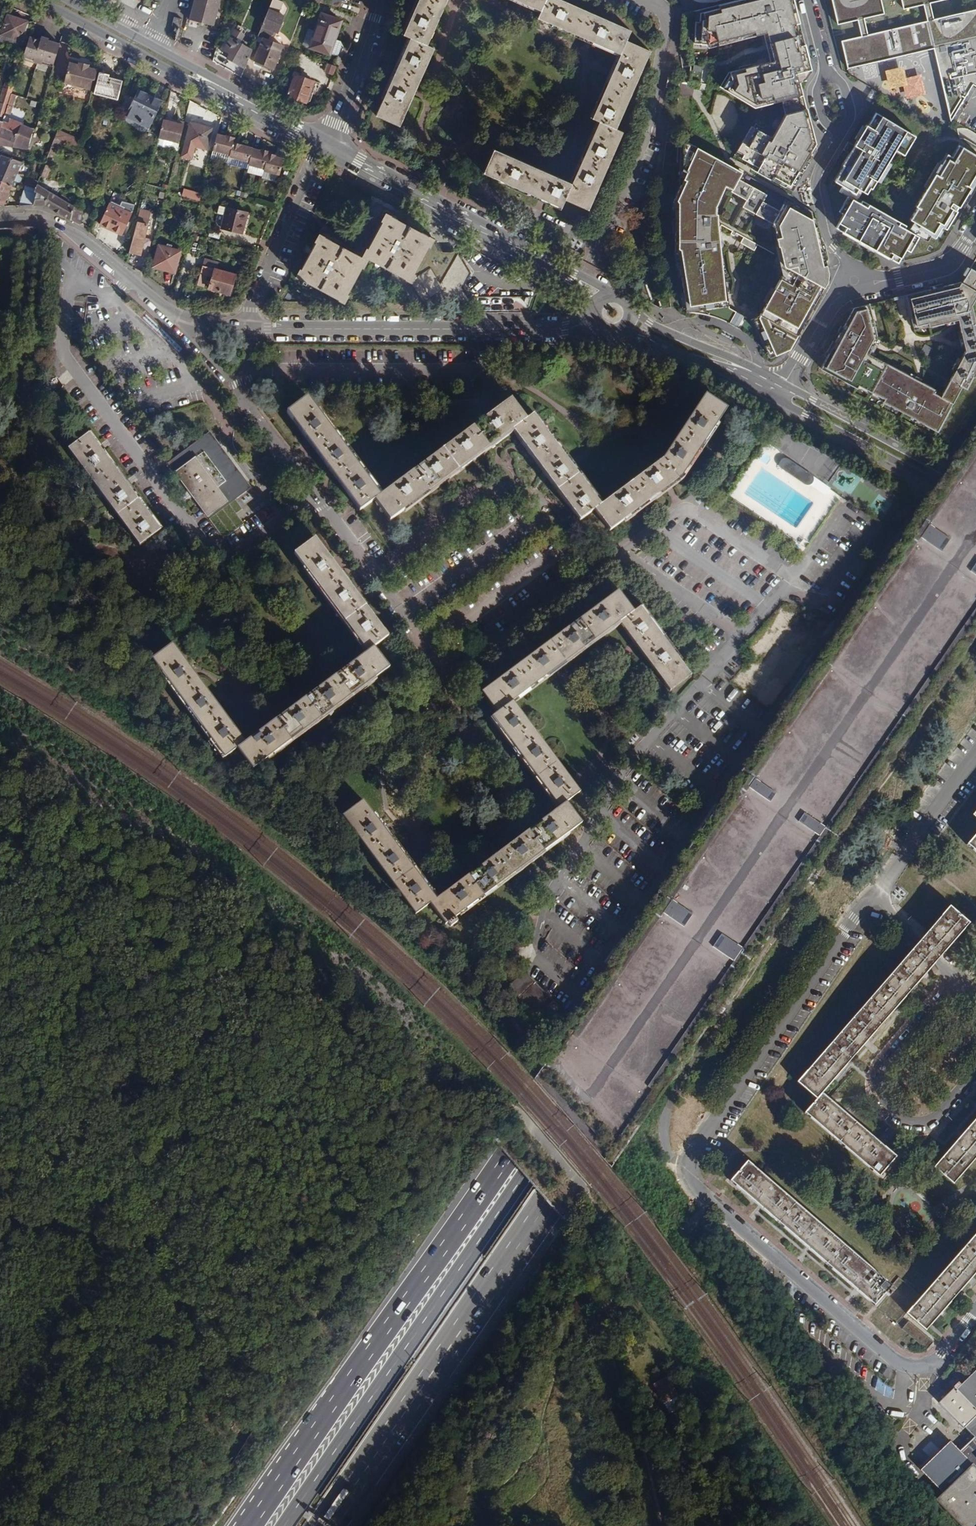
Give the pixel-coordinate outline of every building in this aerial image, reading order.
[(190,20),(215,26),(221,0),(195,0),(190,20)] [(258,36),(263,38),(269,40),(270,36),(272,36),(274,33),(278,34),(286,15),(280,13),(284,2),(279,0),(272,0),(258,36)] [(318,0),(306,0),(305,3),(304,7),(309,9),(310,6),(318,8),(321,1),(318,0)] [(400,126),(413,95),(430,57),(435,48),(427,45),(439,19),(447,0),(418,0),(403,34),(410,37),(376,115),(400,126)] [(525,3),(541,11),(538,18),(564,29),(604,47),(619,54),(611,72),(597,105),(592,118),(599,121),(589,140),(578,169),(571,184),(563,179),(521,161),(494,149),(483,173),(561,208),(565,200),(588,210),(623,132),(616,129),(649,51),(626,40),(630,30),(563,0),(517,0),(525,3)] [(793,0),(742,0),(737,1),(737,5),(711,13),(708,22),(701,20),(695,41),(708,45),(718,42),(719,46),(763,34),(764,37),(768,36),(774,61),(751,67),(750,65),(739,68),(740,70),(735,71),(731,78),(727,76),(720,87),(751,106),(758,104),(759,107),(773,103),(773,101),(780,99),(784,116),(772,139),(752,126),(737,151),(743,155),(741,159),(759,168),(756,172),(793,192),(798,183),(784,175),(786,171),(793,161),(802,166),(815,145),(797,73),(811,70),(805,45),(799,47),(793,25),(799,23),(793,0)] [(975,88),(975,9),(932,19),(928,2),(938,0),(900,0),(902,8),(922,4),(926,20),(866,33),(862,17),(882,13),(879,0),(827,0),(833,25),(853,20),(858,36),(837,41),(844,69),(930,47),(948,119),(972,85),(975,88)] [(330,55),(331,54),(335,40),(342,20),(321,13),(315,31),(308,28),(303,44),(310,46),(309,48),(330,55)] [(28,22),(9,14),(2,35),(21,41),(28,22)] [(172,26),(180,27),(182,19),(174,17),(172,26)] [(233,34),(241,39),(245,33),(237,28),(233,34)] [(227,58),(246,68),(253,50),(231,37),(222,52),(228,56),(227,58)] [(23,58),(55,68),(61,45),(42,39),(41,42),(29,38),(23,58)] [(283,46),(269,40),(263,38),(254,61),(274,69),(283,46)] [(335,40),(331,54),(337,56),(339,56),(343,44),(342,42),(335,40)] [(95,89),(100,69),(92,67),(92,65),(83,62),(82,64),(73,62),(67,82),(74,83),(78,88),(83,89),(87,87),(95,89)] [(334,75),(338,66),(328,62),(324,70),(334,75)] [(314,81),(295,74),(287,96),(306,103),(314,81)] [(676,90),(678,79),(668,77),(666,88),(676,90)] [(12,96),(12,93),(13,92),(4,88),(3,92),(12,96)] [(162,102),(139,90),(127,116),(149,128),(162,102)] [(2,126),(18,133),(22,124),(12,119),(8,117),(12,107),(14,107),(17,95),(12,93),(12,96),(3,92),(0,101),(0,132),(2,126)] [(841,186),(851,192),(858,196),(888,146),(904,156),(915,137),(875,113),(868,126),(866,125),(854,145),(848,141),(843,150),(849,154),(846,157),(841,165),(843,167),(834,181),(841,186)] [(158,138),(179,144),(183,125),(177,124),(163,120),(158,138)] [(213,128),(191,122),(182,157),(192,159),(196,147),(207,150),(213,128)] [(4,145),(29,150),(34,129),(22,124),(18,133),(2,126),(0,132),(0,146),(4,145)] [(251,150),(254,148),(239,144),(236,143),(234,142),(235,137),(232,137),(229,136),(226,135),(226,137),(218,135),(214,151),(231,155),(230,157),(247,161),(251,150)] [(57,155),(62,141),(55,138),(50,152),(57,155)] [(694,307),(695,313),(704,314),(713,317),(722,320),(730,324),(735,312),(728,308),(727,302),(723,274),(721,272),(719,258),(720,256),(719,249),(722,247),(722,244),(718,244),(715,233),(717,231),(717,214),(716,207),(725,186),(731,191),(733,189),(747,198),(742,207),(779,227),(776,238),(778,247),(782,259),(776,256),(773,262),(785,269),(758,316),(755,322),(754,323),(743,317),(737,328),(741,331),(746,334),(752,339),(756,343),(759,346),(763,350),(769,348),(773,356),(790,349),(824,287),(818,284),(826,266),(817,226),(813,227),(812,220),(783,204),(779,211),(762,202),(766,195),(738,179),(742,173),(688,143),(687,155),(692,157),(686,171),(690,173),(676,203),(680,205),(680,210),(679,210),(678,232),(677,233),(676,251),(678,251),(683,277),(682,278),(686,308),(694,307)] [(968,186),(975,173),(975,156),(959,145),(944,170),(941,169),(910,220),(913,222),(920,226),(918,228),(922,231),(930,235),(935,238),(942,227),(944,228),(957,208),(969,187),(968,186)] [(269,155),(285,160),(285,159),(277,157),(278,155),(276,154),(272,153),(270,153),(271,151),(268,150),(263,148),(262,150),(254,148),(253,151),(269,155)] [(281,175),(285,160),(269,155),(253,151),(250,162),(249,165),(266,169),(265,170),(281,175)] [(26,177),(31,166),(2,155),(0,159),(0,180),(14,185),(18,174),(26,177)] [(46,164),(41,177),(47,179),(52,167),(46,164)] [(45,205),(80,226),(84,212),(69,203),(71,200),(62,195),(60,198),(38,185),(39,181),(29,178),(26,185),(20,206),(45,205)] [(4,206),(14,185),(0,180),(0,204),(4,206)] [(851,192),(841,186),(838,191),(847,196),(851,192)] [(186,187),(183,195),(200,200),(203,193),(186,187)] [(910,252),(918,236),(908,230),(862,201),(860,204),(847,196),(839,211),(843,214),(836,228),(869,247),(897,263),(905,249),(910,252)] [(135,204),(123,202),(121,206),(113,201),(111,204),(110,203),(100,224),(123,235),(133,214),(132,213),(132,212),(134,212),(135,204)] [(248,213),(220,205),(218,213),(225,215),(222,228),(242,234),(248,213)] [(388,214),(405,223),(407,219),(385,207),(383,211),(388,214)] [(362,251),(366,253),(388,214),(383,211),(362,251)] [(138,221),(148,224),(151,214),(140,212),(138,221)] [(424,303),(473,303),(466,291),(446,291),(425,255),(434,238),(405,223),(388,214),(366,253),(364,257),(321,235),(298,278),(344,302),(368,258),(412,282),(424,303)] [(142,256),(150,224),(148,224),(138,221),(130,253),(142,256)] [(930,235),(922,231),(918,228),(920,226),(913,222),(908,230),(918,236),(927,241),(930,235)] [(323,230),(321,235),(364,257),(366,253),(362,251),(323,230)] [(446,291),(466,291),(464,287),(472,274),(460,253),(444,253),(435,239),(434,238),(425,255),(446,291)] [(754,251),(757,245),(743,238),(740,243),(754,251)] [(181,251),(159,245),(154,267),(176,273),(181,251)] [(231,295),(236,275),(218,269),(220,263),(205,259),(197,286),(203,287),(207,275),(212,277),(209,288),(231,295)] [(963,280),(975,288),(975,271),(970,268),(963,280)] [(975,302),(975,301),(975,288),(963,280),(962,283),(961,282),(905,295),(913,326),(927,323),(928,326),(949,322),(957,319),(963,345),(965,351),(940,396),(934,393),(935,389),(918,380),(869,354),(873,345),(877,338),(869,304),(854,308),(821,368),(857,388),(859,385),(885,399),(883,402),(938,431),(962,386),(966,388),(972,376),(974,377),(975,374),(975,304),(975,302)] [(489,309),(529,310),(530,298),(489,296),(489,309)] [(307,397),(287,413),(300,431),(323,462),(349,496),(360,512),(375,500),(391,521),(416,503),(420,500),(424,497),(442,483),(448,478),(455,474),(475,458),(500,440),(502,438),(513,431),(521,442),(524,445),(526,449),(541,469),(546,475),(549,479),(571,508),(580,521),(595,511),(610,532),(639,510),(672,485),(682,478),(698,454),(712,433),(727,410),(706,396),(674,443),(663,460),(601,506),(534,415),(527,420),(511,399),(381,496),(307,397)] [(90,433),(69,448),(140,546),(161,530),(152,515),(127,482),(103,451),(90,433)] [(210,436),(170,466),(189,492),(221,535),(228,536),(244,524),(237,514),(243,509),(234,497),(247,487),(210,436)] [(780,463),(780,469),(807,486),(812,485),(814,481),(813,477),(788,460),(784,459),(780,463)] [(86,538),(65,553),(81,574),(101,559),(86,538)] [(316,539),(294,555),(367,653),(353,663),(328,682),(300,702),(266,728),(246,743),(237,733),(215,703),(193,672),(173,644),(152,660),(225,758),(237,749),(253,770),(389,669),(374,648),(388,638),(375,619),(353,589),(330,557),(316,539)] [(445,925),(448,923),(455,918),(582,824),(566,803),(580,793),(513,702),(620,623),(670,691),(691,676),(671,650),(650,620),(640,608),(634,613),(618,592),(608,599),(581,619),(551,641),(515,668),(482,693),(497,714),(492,718),(500,728),(522,758),(544,788),(559,808),(545,818),(516,839),(486,862),(454,887),(437,900),(424,882),(400,850),(377,820),(364,801),(343,816),(416,915),(430,905),(445,925)] [(827,837),(832,830),(815,820),(810,828),(827,837)] [(967,845),(975,852),(975,834),(967,845)] [(958,938),(969,925),(950,908),(921,941),(798,1082),(817,1099),(805,1113),(879,1176),(896,1157),(882,1144),(831,1101),(823,1093),(834,1080),(867,1042),(898,1007),(918,984),(929,971),(940,959),(958,938)] [(455,918),(448,923),(450,927),(457,921),(455,918)] [(731,941),(725,953),(742,963),(749,951),(731,941)] [(957,1140),(934,1167),(954,1184),(975,1158),(975,1119),(957,1140)] [(748,1161),(731,1181),(762,1208),(810,1250),(857,1291),(896,1325),(907,1314),(926,1331),(938,1317),(966,1284),(975,1273),(975,1233),(921,1296),(898,1277),(891,1286),(748,1161)] [(877,1326),(885,1317),(879,1312),(871,1321),(877,1326)] [(957,1390),(954,1387),(939,1403),(963,1428),(965,1427),(971,1434),(975,1439),(975,1372),(957,1390)] [(664,1402),(678,1395),(668,1376),(654,1384),(664,1402)] [(974,1451),(969,1447),(961,1454),(950,1443),(936,1457),(933,1460),(922,1470),(921,1472),(943,1495),(940,1499),(937,1501),(961,1525),(975,1525),(975,1449),(974,1451)]
